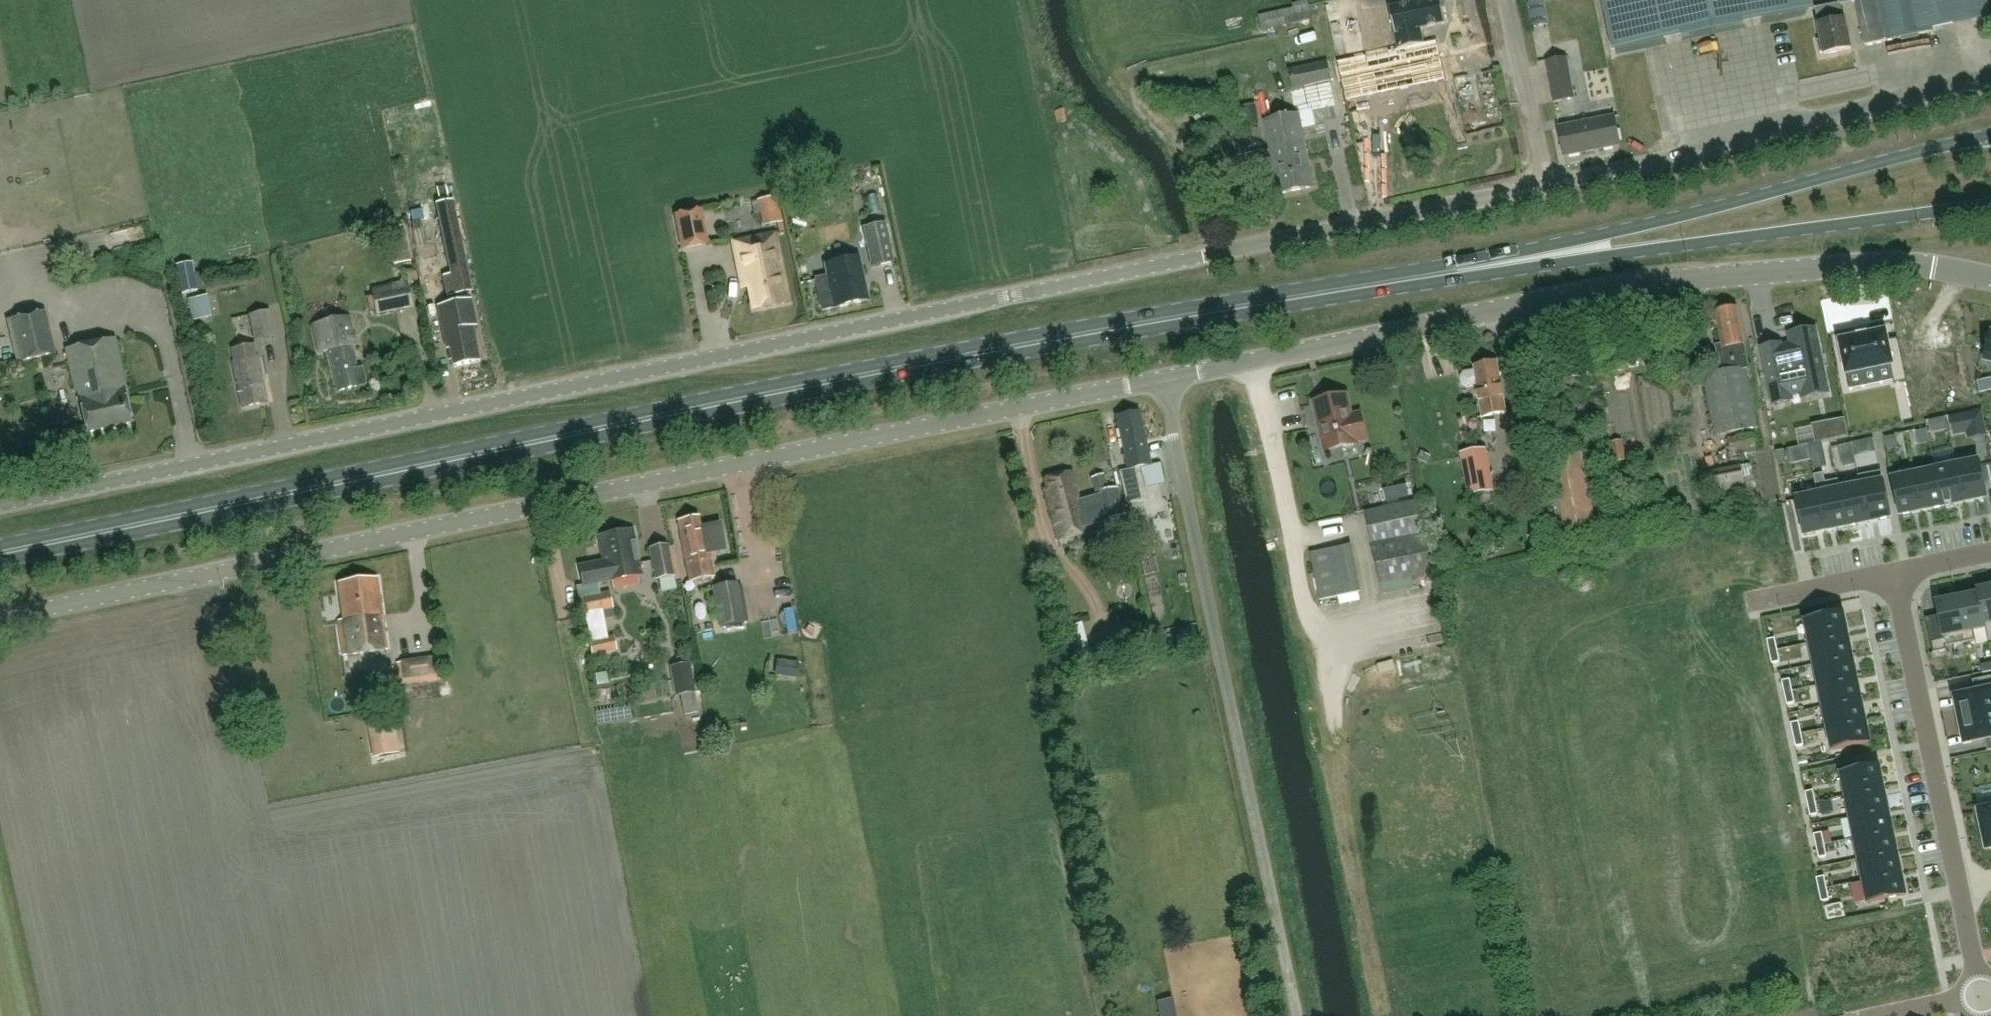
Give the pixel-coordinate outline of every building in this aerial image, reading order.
[(1399,50),(1424,44),(1421,29),(1446,23),(1444,13),(1447,13),(1446,7),(1443,7),(1441,0),(1429,0),(1425,1),(1424,0),(1419,0),(1411,2),(1411,4),(1389,9),(1395,35),(1395,34),(1399,50)] [(1544,0),(1543,0),(1528,3),(1532,27),(1549,25),(1544,0)] [(1614,45),(1810,5),(1809,0),(1605,0),(1614,45)] [(1851,48),(1845,19),(1844,20),(1840,4),(1855,1),(1855,0),(1838,0),(1838,3),(1815,8),(1818,24),(1821,40),(1818,40),(1820,53),(1824,52),(1824,54),(1851,48)] [(1986,15),(1988,14),(1985,0),(1855,0),(1855,1),(1865,45),(1933,31),(1932,26),(1986,15)] [(1746,56),(1745,38),(1688,41),(1689,59),(1746,56)] [(1346,102),(1446,80),(1437,42),(1424,44),(1399,50),(1338,63),(1346,102)] [(1567,57),(1547,61),(1554,102),(1574,99),(1567,57)] [(1326,60),(1289,68),(1294,94),(1331,87),(1326,60)] [(1307,92),(1310,107),(1335,101),(1332,86),(1307,92)] [(1299,112),(1264,120),(1279,194),(1314,187),(1299,112)] [(1614,117),(1559,127),(1564,155),(1619,145),(1614,117)] [(781,221),(776,196),(759,199),(764,225),(781,221)] [(452,275),(467,272),(453,201),(437,204),(452,275)] [(682,247),(707,242),(701,209),(675,214),(682,247)] [(873,266),(894,261),(886,222),(864,227),(873,266)] [(389,245),(393,264),(411,261),(403,225),(390,227),(393,244),(389,245)] [(733,241),(742,284),(748,282),(753,309),(789,302),(775,232),(733,241)] [(827,275),(816,277),(823,309),(869,299),(859,255),(824,263),(827,275)] [(200,270),(194,271),(192,262),(176,265),(181,293),(203,288),(200,270)] [(1303,281),(1307,293),(1323,288),(1319,276),(1303,281)] [(408,282),(372,289),(377,313),(413,306),(408,282)] [(209,294),(191,298),(195,319),(213,315),(209,294)] [(441,305),(438,305),(441,322),(446,348),(450,347),(454,365),(479,360),(472,326),(477,325),(472,299),(441,305)] [(1721,373),(1704,376),(1716,436),(1757,428),(1745,369),(1749,368),(1737,309),(1716,313),(1723,348),(1717,349),(1721,373)] [(45,311),(11,319),(20,360),(55,352),(45,311)] [(269,311),(250,315),(255,341),(274,336),(269,311)] [(354,344),(348,316),(314,323),(320,352),(329,350),(338,390),(366,384),(362,366),(357,368),(352,345),(354,344)] [(1957,336),(1954,323),(1909,332),(1916,365),(1937,361),(1939,370),(1972,364),(1966,334),(1957,336)] [(1780,344),(1763,348),(1775,405),(1792,401),(1791,395),(1802,393),(1804,399),(1828,394),(1814,329),(1790,334),(1793,346),(1781,348),(1780,344)] [(1840,341),(1847,375),(1891,365),(1894,381),(1895,384),(1907,382),(1907,381),(1898,339),(1888,342),(1886,332),(1868,335),(1868,333),(1866,333),(1867,336),(1859,338),(1858,335),(1857,335),(1857,338),(1840,341)] [(76,391),(78,390),(88,433),(132,423),(125,390),(127,389),(116,338),(66,348),(76,391)] [(234,362),(233,362),(242,407),(267,401),(258,357),(257,358),(254,345),(231,349),(234,362)] [(1480,403),(1483,417),(1506,412),(1497,363),(1474,367),(1475,372),(1464,374),(1461,379),(1462,385),(1467,388),(1476,386),(1480,403)] [(1346,394),(1313,402),(1325,451),(1358,443),(1357,441),(1366,439),(1360,414),(1351,416),(1346,394)] [(1120,470),(1127,505),(1129,514),(1149,509),(1140,466),(1150,464),(1139,410),(1117,415),(1128,468),(1120,470)] [(1981,411),(1965,414),(1969,432),(1970,437),(1986,434),(1981,411)] [(1753,434),(1728,438),(1731,457),(1756,452),(1753,434)] [(1567,540),(1598,534),(1580,445),(1549,452),(1567,540)] [(1486,450),(1460,455),(1468,496),(1471,495),(1493,492),(1486,450)] [(1784,451),(1776,453),(1779,466),(1786,464),(1784,451)] [(1935,465),(1944,507),(1965,503),(1956,461),(1935,465)] [(1979,461),(1958,465),(1957,461),(1956,461),(1965,503),(1987,498),(1979,461)] [(1748,492),(1744,477),(1741,464),(1710,470),(1715,497),(1748,492)] [(1935,470),(1915,474),(1923,512),(1944,507),(1935,465),(1934,466),(1935,470)] [(1077,490),(1072,471),(1045,479),(1047,487),(1044,488),(1058,540),(1088,531),(1086,525),(1088,524),(1091,534),(1103,531),(1100,521),(1124,515),(1117,487),(1108,489),(1104,475),(1092,478),(1096,493),(1095,493),(1096,497),(1079,501),(1076,490),(1077,490)] [(1859,476),(1869,523),(1891,518),(1881,472),(1859,476)] [(1827,532),(1848,527),(1838,481),(1826,483),(1824,474),(1815,476),(1827,532)] [(1923,512),(1915,474),(1893,479),(1901,516),(1923,512)] [(1805,536),(1827,532),(1815,476),(1814,476),(1817,490),(1796,494),(1805,536)] [(1869,523),(1859,476),(1858,476),(1859,481),(1840,485),(1839,480),(1838,481),(1848,527),(1869,523)] [(1380,584),(1390,582),(1431,573),(1416,501),(1365,512),(1380,584)] [(689,580),(714,575),(708,547),(723,544),(719,523),(700,526),(698,516),(678,520),(689,580)] [(603,560),(588,563),(580,564),(584,585),(642,573),(633,529),(598,535),(603,560)] [(1351,543),(1310,553),(1320,600),(1360,591),(1351,543)] [(656,578),(659,578),(674,575),(667,544),(650,548),(656,578)] [(338,619),(342,654),(386,648),(376,577),(337,582),(342,618),(338,619)] [(737,582),(713,587),(720,626),(744,621),(737,582)] [(1978,590),(1986,629),(1987,629),(1986,625),(1990,624),(1990,587),(1978,590)] [(613,610),(610,593),(609,590),(583,594),(585,613),(613,610)] [(1974,631),(1986,629),(1978,590),(1977,590),(1978,594),(1956,598),(1966,643),(1976,641),(1974,631)] [(1946,647),(1966,643),(1956,598),(1935,603),(1938,617),(1926,619),(1933,654),(1947,651),(1946,647)] [(786,618),(799,618),(798,599),(786,600),(786,618)] [(1806,622),(1810,644),(1848,636),(1844,614),(1806,622)] [(1067,622),(1073,658),(1092,655),(1086,619),(1067,622)] [(616,651),(613,635),(588,640),(592,658),(616,651)] [(1815,665),(1853,658),(1848,636),(1810,644),(1815,665)] [(1775,639),(1767,640),(1770,652),(1778,650),(1775,639)] [(1778,650),(1770,652),(1772,664),(1780,662),(1778,650)] [(406,679),(441,677),(439,655),(405,657),(406,679)] [(1819,687),(1857,679),(1853,658),(1815,665),(1819,687)] [(799,663),(780,661),(778,677),(797,679),(799,663)] [(696,692),(690,663),(670,666),(675,695),(696,692)] [(1983,674),(1990,672),(1990,664),(1981,666),(1983,674)] [(1959,720),(1990,714),(1990,677),(1978,680),(1980,692),(1955,697),(1959,720)] [(1790,679),(1782,681),(1785,693),(1793,691),(1790,679)] [(1861,700),(1857,679),(1819,687),(1824,708),(1861,700)] [(1793,691),(1785,693),(1787,705),(1795,703),(1793,691)] [(1828,729),(1866,721),(1861,700),(1824,708),(1828,729)] [(373,757),(399,753),(391,708),(368,712),(370,725),(368,726),(373,757)] [(1959,720),(1959,721),(1959,722),(1960,722),(1964,744),(1990,739),(1990,743),(1990,714),(1959,720)] [(1828,729),(1832,751),(1870,743),(1866,721),(1828,729)] [(1799,722),(1791,723),(1794,735),(1801,734),(1799,722)] [(1801,734),(1794,735),(1796,747),(1804,745),(1801,734)] [(1841,774),(1846,796),(1884,788),(1879,766),(1841,774)] [(1850,817),(1888,809),(1884,788),(1846,796),(1850,817)] [(1805,792),(1808,804),(1816,803),(1813,791),(1805,792)] [(1977,803),(1986,850),(1990,849),(1990,800),(1977,803)] [(1816,803),(1808,804),(1810,816),(1818,814),(1816,803)] [(1850,817),(1855,838),(1892,830),(1888,809),(1850,817)] [(1855,838),(1859,859),(1897,851),(1892,830),(1855,838)] [(1814,835),(1816,846),(1824,845),(1822,833),(1814,835)] [(1824,845),(1816,846),(1819,858),(1827,857),(1824,845)] [(1897,851),(1859,859),(1863,880),(1901,872),(1897,851)] [(1863,880),(1868,902),(1906,894),(1901,872),(1863,880)] [(1824,877),(1817,878),(1819,890),(1827,888),(1824,877)] [(1827,888),(1819,890),(1822,902),(1829,900),(1827,888)]
